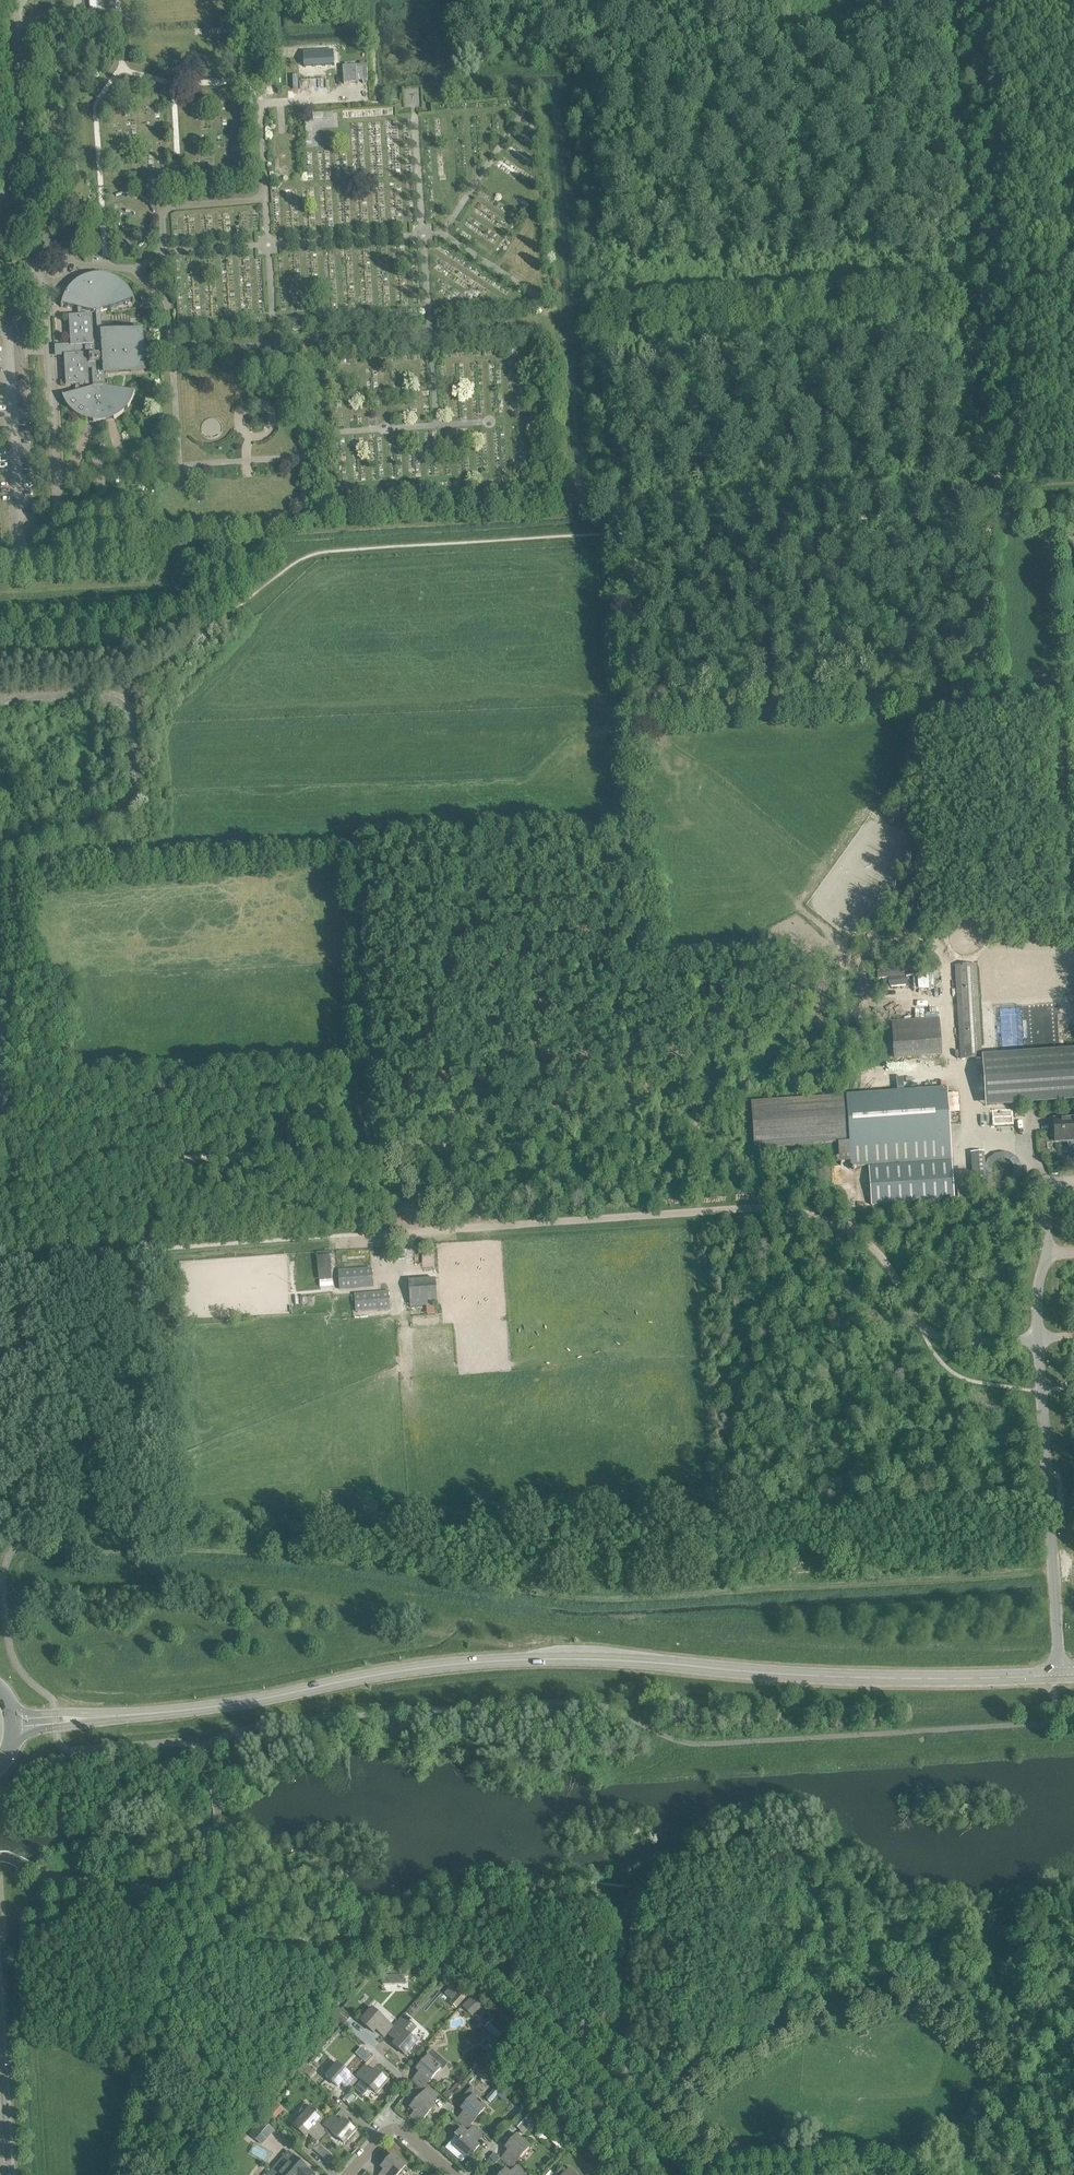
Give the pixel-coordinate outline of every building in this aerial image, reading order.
[(302,52),(303,56),(303,67),(334,65),(333,54),(333,50),(330,51),(302,52)] [(343,83),(356,83),(356,66),(342,66),(343,83)] [(133,302),(134,302),(133,299),(132,296),(130,293),(128,290),(126,287),(124,285),(121,283),(119,281),(116,279),(113,278),(110,277),(107,276),(103,275),(100,275),(97,275),(93,275),(90,276),(87,276),(85,277),(82,278),(79,280),(76,282),(74,284),(71,286),(69,289),(67,291),(65,294),(64,297),(63,300),(62,303),(61,307),(62,307),(63,306),(77,308),(78,315),(60,316),(62,343),(70,342),(70,345),(64,346),(64,355),(63,355),(58,355),(60,386),(65,386),(75,385),(75,386),(75,389),(74,391),(72,393),(70,394),(63,396),(63,395),(62,396),(63,399),(64,402),(66,405),(68,408),(70,410),(72,413),(75,415),(78,417),(80,418),(84,420),(87,421),(89,421),(91,422),(94,422),(97,422),(100,422),(103,422),(105,422),(108,421),(111,420),(114,419),(116,417),(119,416),(122,413),(124,411),(127,409),(129,406),(130,403),(132,400),(133,397),(134,394),(135,391),(133,390),(133,392),(105,386),(105,385),(104,368),(105,368),(105,373),(118,373),(118,372),(131,371),(131,372),(144,371),(143,358),(142,358),(141,346),(142,346),(141,333),(128,334),(116,335),(116,334),(103,335),(103,341),(101,312),(132,301),(133,302)] [(975,965),(956,966),(962,1059),(980,1057),(975,965)] [(937,1018),(889,1021),(891,1059),(939,1056),(937,1018)] [(980,1057),(983,1106),(1073,1101),(1073,1051),(980,1057)] [(951,1160),(949,1134),(946,1089),(846,1096),(751,1103),(754,1149),(850,1142),(851,1167),(951,1160)] [(1055,1141),(1073,1140),(1073,1118),(1053,1119),(1055,1141)] [(984,1168),(984,1163),(985,1162),(985,1157),(983,1157),(976,1157),(977,1179),(984,1178),(984,1168)] [(951,1162),(869,1167),(871,1205),(953,1200),(951,1162)] [(338,1271),(339,1289),(372,1287),(371,1268),(338,1271)] [(411,1307),(436,1305),(435,1279),(409,1281),(411,1307)] [(357,1294),(359,1311),(389,1309),(388,1292),(357,1294)] [(452,2000),(449,2003),(456,2010),(468,1996),(461,1990),(452,2000)] [(472,1996),(462,2007),(467,2012),(478,2001),(472,1996)] [(342,2007),(333,2017),(343,2026),(347,2022),(352,2015),(342,2007)] [(384,2037),(387,2033),(392,2027),(371,2008),(360,2021),(373,2033),(375,2029),(384,2037)] [(404,2014),(392,2027),(387,2033),(395,2041),(392,2044),(405,2055),(417,2042),(409,2036),(416,2027),(411,2022),(412,2021),(404,2014)] [(504,2031),(493,2020),(487,2026),(494,2032),(492,2034),(497,2039),(499,2037),(504,2031)] [(412,2080),(422,2089),(440,2068),(442,2070),(448,2064),(431,2049),(425,2055),(427,2057),(416,2069),(419,2072),(412,2080)] [(341,2084),(349,2091),(358,2082),(336,2063),(325,2076),(338,2087),(341,2084)] [(355,2075),(376,2094),(388,2081),(375,2070),(372,2073),(364,2065),(355,2075)] [(428,2087),(410,2108),(414,2112),(410,2117),(418,2124),(434,2106),(430,2104),(438,2095),(428,2087)] [(457,2120),(466,2129),(485,2108),(480,2103),(475,2098),(479,2094),(472,2087),(461,2099),(466,2103),(461,2109),(464,2112),(457,2120)] [(494,2088),(480,2103),(485,2108),(499,2092),(494,2088)] [(447,2090),(442,2095),(447,2100),(452,2094),(447,2090)] [(349,2093),(343,2099),(347,2102),(353,2096),(349,2093)] [(276,2103),(269,2112),(276,2117),(283,2109),(276,2103)] [(524,2111),(513,2124),(520,2131),(532,2118),(524,2111)] [(367,2112),(363,2117),(369,2123),(374,2118),(367,2112)] [(308,2134),(317,2141),(325,2131),(304,2113),(293,2126),(305,2137),(308,2134)] [(323,2125),(344,2144),(355,2131),(343,2119),(340,2123),(331,2115),(323,2125)] [(262,2121),(250,2135),(261,2145),(273,2131),(262,2121)] [(454,2147),(467,2159),(479,2146),(475,2143),(483,2135),(473,2126),(467,2133),(461,2128),(454,2136),(460,2141),(454,2147)] [(542,2127),(534,2136),(544,2144),(552,2135),(542,2127)] [(501,2159),(510,2168),(529,2146),(516,2135),(505,2148),(508,2151),(501,2159)] [(317,2143),(312,2149),(327,2163),(333,2156),(317,2143)] [(405,2166),(392,2154),(381,2167),(384,2170),(380,2174),(397,2174),(405,2166)] [(307,2169),(294,2156),(277,2174),(314,2174),(307,2169)] [(508,2174),(525,2174),(526,2173),(517,2165),(508,2174)]
